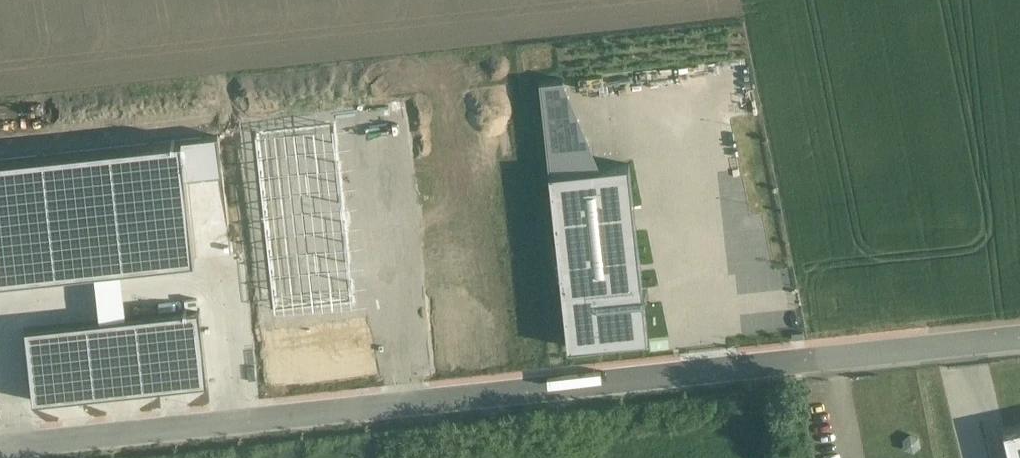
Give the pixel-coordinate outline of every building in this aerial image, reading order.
[(541,81),(568,346),(648,338),(630,165),(601,168),(564,79),(541,81)] [(185,146),(189,180),(224,176),(220,139),(185,143),(185,146)] [(0,167),(0,276),(1,288),(199,266),(189,180),(185,146),(0,167)] [(203,315),(29,333),(37,406),(210,387),(203,315)] [(1005,430),(1012,457),(1019,457),(1019,426),(1005,430)]
